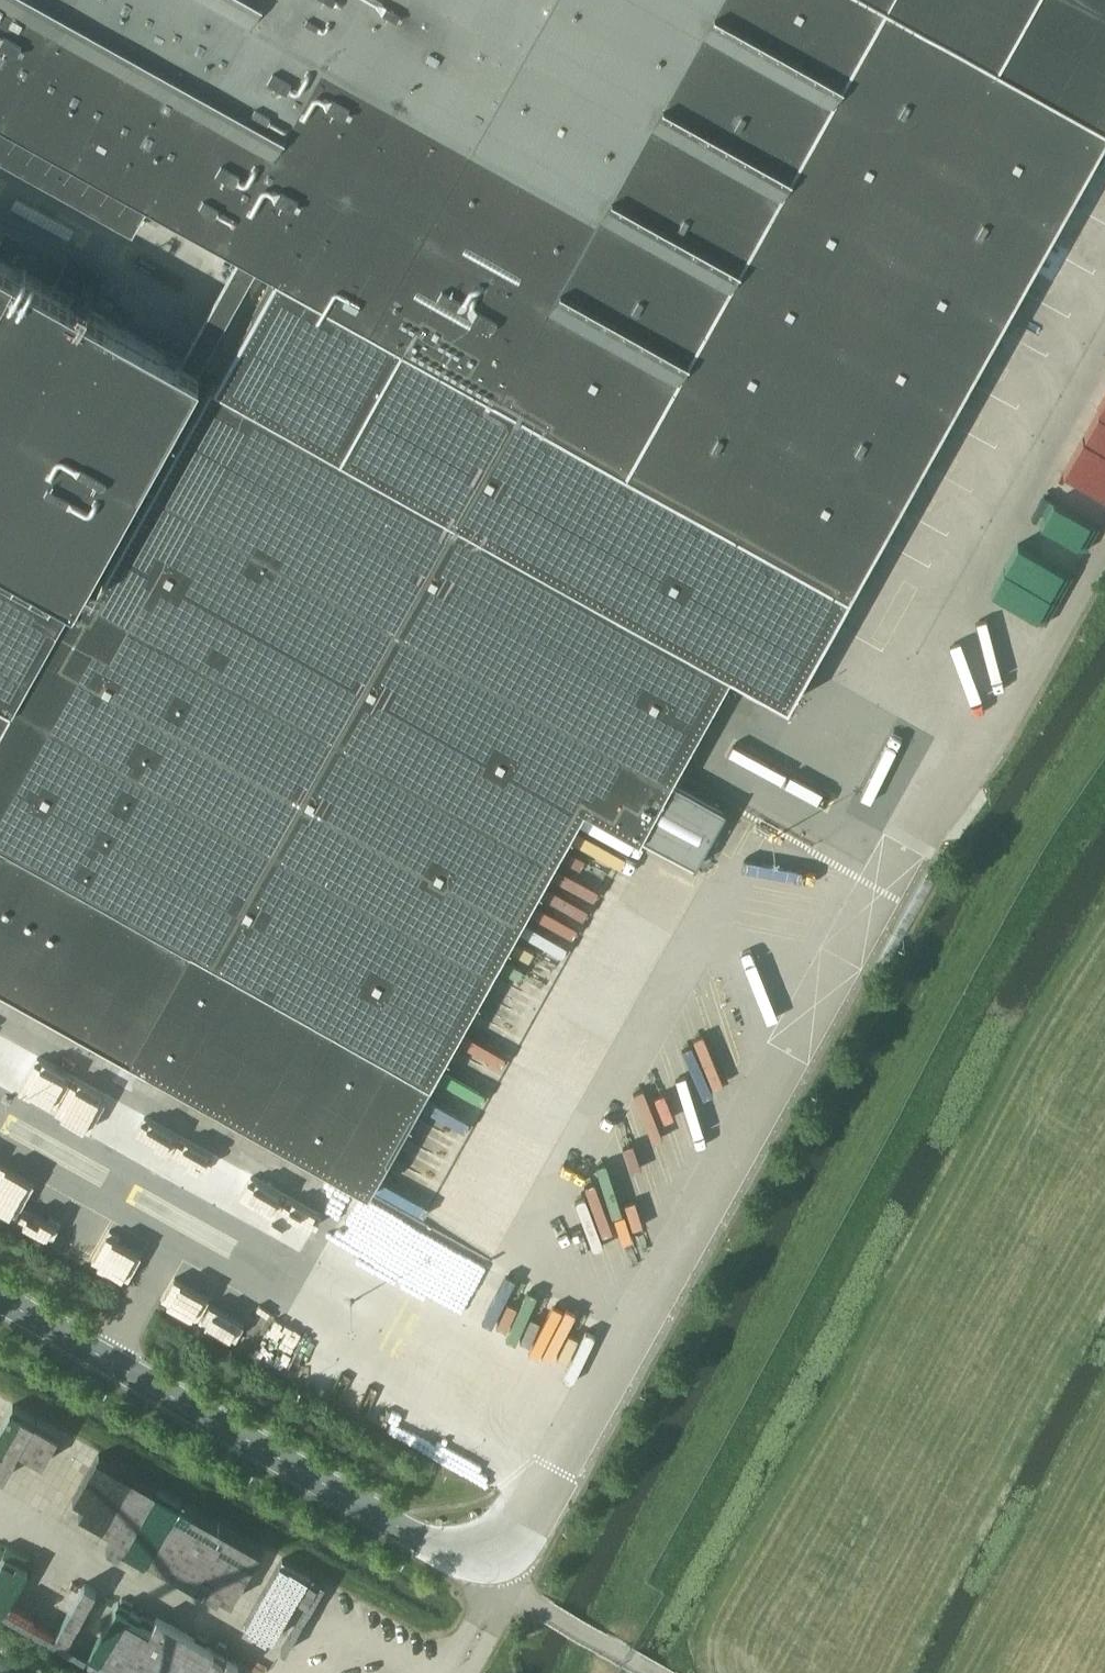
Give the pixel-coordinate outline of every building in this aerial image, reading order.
[(129,1060),(367,1192),(430,1082),(457,1034),(584,807),(640,837),(641,836),(696,867),(727,811),(673,781),(732,671),(789,702),(850,593),(1104,137),(1104,0),(0,0),(0,120),(150,203),(238,252),(256,262),(278,275),(219,380),(213,377),(141,507),(126,498),(197,368),(180,358),(0,258),(0,988),(129,1060)] [(903,727),(864,798),(892,814),(925,755),(935,760),(941,748),(903,727)]
